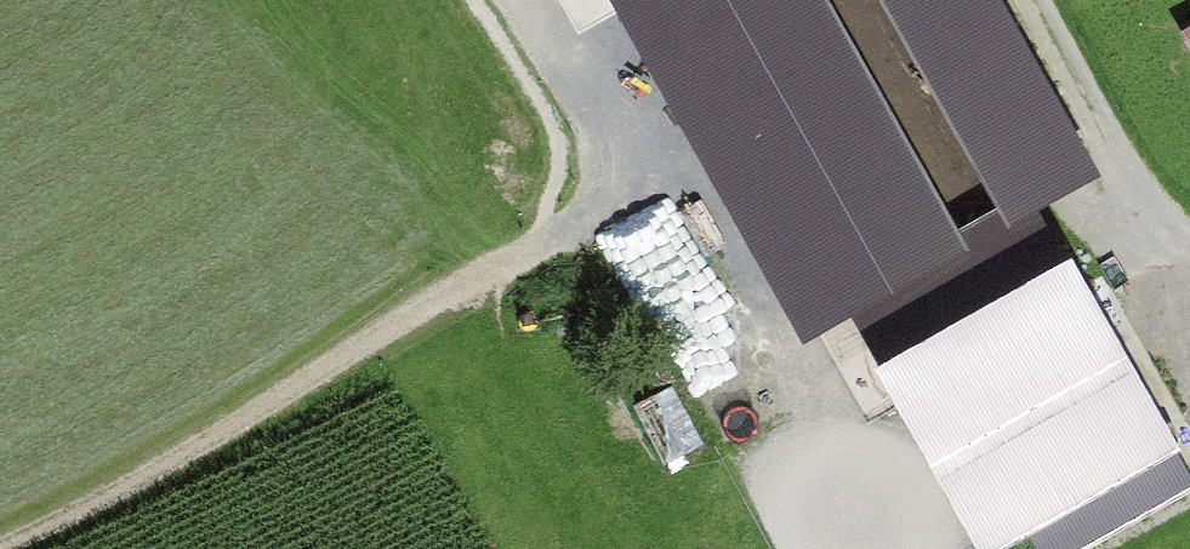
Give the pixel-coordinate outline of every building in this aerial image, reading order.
[(800,333),(848,307),(977,548),(1185,438),(1049,184),(1093,160),(1007,0),(621,0),(800,333)]
